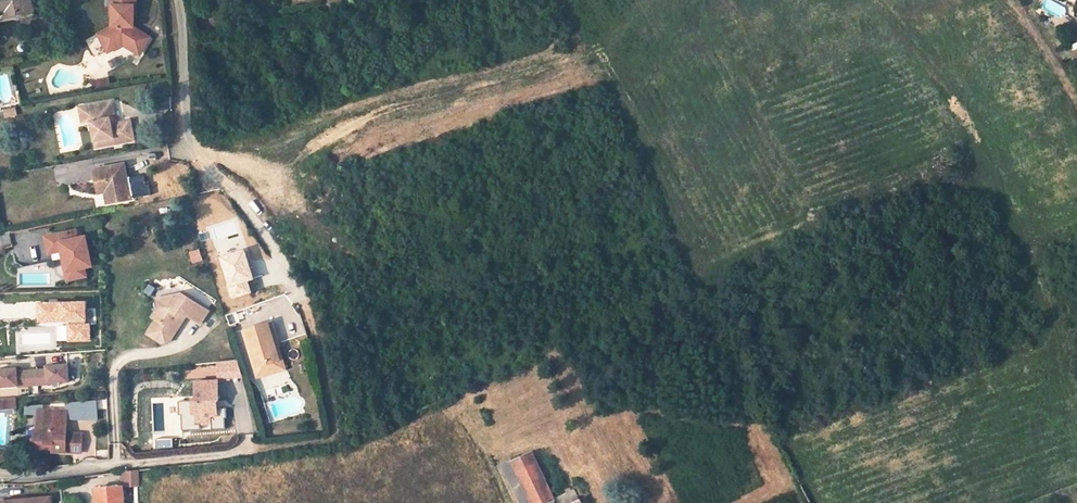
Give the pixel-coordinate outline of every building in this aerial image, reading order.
[(35,14),(32,0),(0,0),(0,21),(35,14)] [(110,15),(111,15),(111,27),(97,36),(108,54),(122,45),(127,42),(140,51),(149,38),(132,27),(133,26),(130,26),(130,21),(134,21),(134,16),(135,16),(136,0),(110,0),(110,15)] [(127,42),(122,45),(122,46),(138,56),(141,51),(140,51),(127,42)] [(110,83),(96,85),(98,93),(111,91),(110,83)] [(100,116),(91,118),(97,151),(135,144),(132,126),(115,129),(113,122),(118,122),(114,101),(98,104),(100,116)] [(100,116),(98,104),(81,107),(84,119),(91,118),(100,116)] [(110,188),(113,201),(134,198),(130,178),(127,178),(125,164),(95,169),(98,190),(110,188)] [(110,188),(98,190),(99,194),(106,193),(107,202),(113,201),(110,188)] [(819,208),(811,211),(814,219),(822,216),(819,208)] [(88,247),(85,248),(83,238),(77,239),(75,230),(67,232),(67,234),(49,238),(52,250),(64,247),(69,270),(72,270),(74,279),(85,277),(83,268),(92,266),(88,247)] [(64,247),(52,250),(54,259),(56,259),(59,272),(70,280),(74,279),(72,270),(69,270),(64,247)] [(175,295),(165,308),(159,308),(153,316),(157,319),(145,334),(159,344),(168,343),(181,326),(180,319),(187,318),(199,326),(209,313),(185,294),(175,295)] [(165,308),(175,295),(159,296),(159,308),(165,308)] [(59,342),(89,341),(88,301),(36,302),(37,324),(58,323),(59,342)] [(281,358),(270,324),(266,312),(244,318),(248,332),(259,365),(281,358)] [(259,365),(248,332),(242,333),(257,379),(288,369),(273,323),(270,324),(281,358),(259,365)] [(49,385),(49,384),(70,382),(69,365),(47,366),(48,370),(38,370),(39,385),(49,385)] [(19,386),(19,387),(29,386),(28,371),(18,372),(18,369),(0,370),(0,387),(19,386)] [(38,370),(28,371),(29,386),(39,385),(38,370)] [(197,406),(197,416),(211,417),(211,411),(216,411),(216,400),(214,400),(214,395),(219,395),(220,377),(199,376),(198,394),(193,394),(193,406),(197,406)] [(10,409),(10,399),(0,400),(0,408),(10,409)] [(52,451),(82,452),(82,435),(66,434),(67,410),(53,410),(53,420),(41,419),(41,430),(36,430),(36,439),(33,439),(33,448),(45,448),(45,443),(52,444),(52,448),(52,451)] [(53,420),(53,410),(36,410),(36,430),(41,430),(41,419),(53,420)] [(517,472),(537,463),(532,453),(512,462),(517,472)] [(517,472),(520,479),(540,469),(537,463),(517,472)] [(520,479),(531,502),(546,502),(554,500),(553,498),(540,469),(520,479)] [(123,487),(139,486),(139,470),(122,471),(123,486),(96,488),(98,502),(124,502),(123,487)] [(574,488),(571,490),(566,492),(558,496),(561,502),(582,502),(574,488)]
